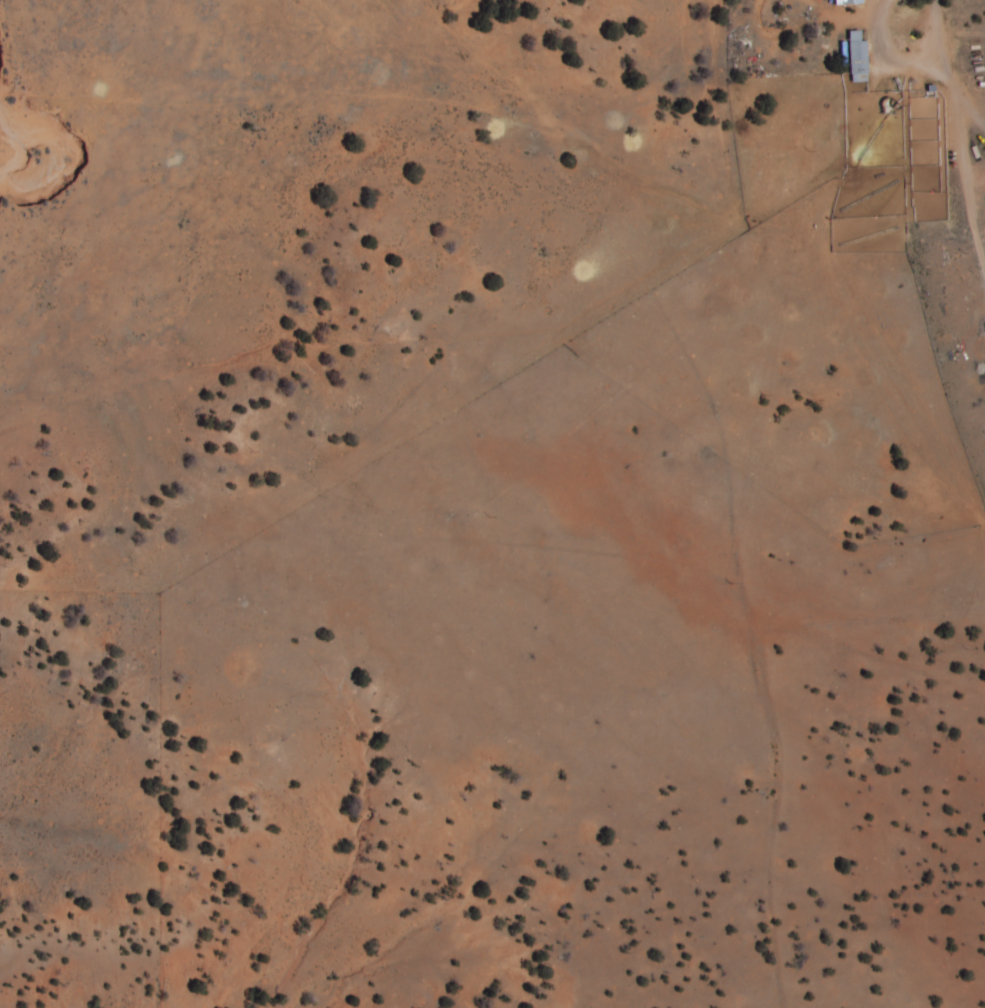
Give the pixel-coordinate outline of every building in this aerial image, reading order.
[(867,83),(866,41),(859,41),(859,31),(848,31),(849,83),(867,83)]
